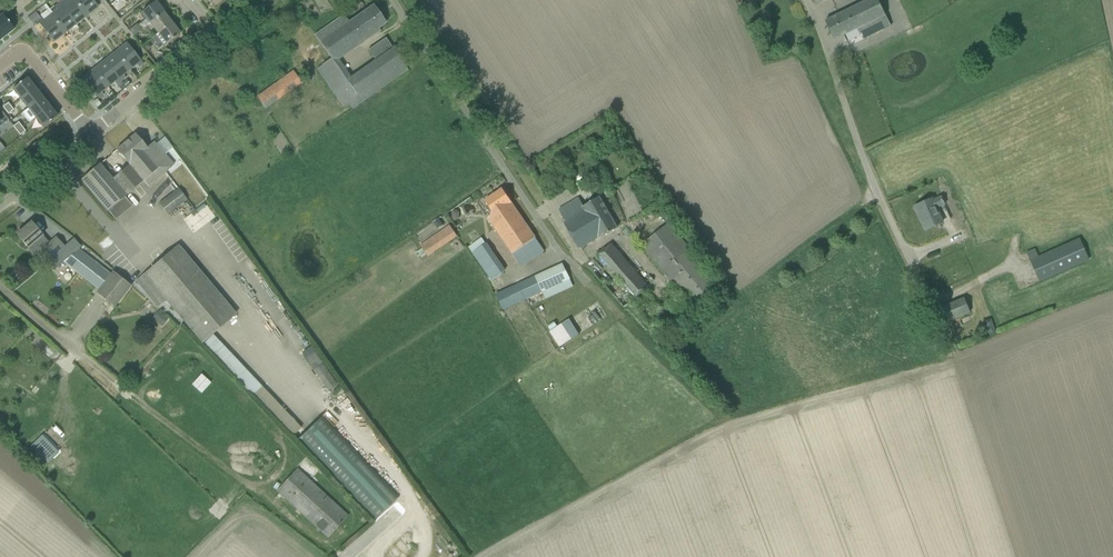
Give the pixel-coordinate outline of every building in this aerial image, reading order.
[(75,0),(71,0),(66,3),(64,1),(60,4),(76,24),(87,16),(75,0)] [(87,16),(98,7),(93,0),(75,0),(87,16)] [(835,40),(858,29),(863,40),(891,26),(879,0),(869,0),(826,21),(835,40)] [(141,13),(146,19),(138,26),(142,30),(147,26),(150,23),(164,13),(155,2),(141,13)] [(51,16),(65,33),(76,24),(60,4),(56,8),(58,10),(51,16)] [(315,35),(331,59),(332,61),(386,24),(373,5),(349,22),(344,15),(315,35)] [(164,13),(150,23),(150,24),(158,34),(172,23),(164,13)] [(0,17),(0,32),(4,37),(14,30),(3,15),(0,17)] [(38,22),(32,15),(28,18),(33,25),(38,22)] [(45,21),(42,18),(38,22),(54,42),(65,33),(51,16),(45,21)] [(172,23),(158,34),(167,45),(180,34),(172,23)] [(145,35),(151,30),(147,26),(142,30),(145,35)] [(362,103),(362,104),(408,71),(386,39),(368,51),(375,61),(351,78),(346,81),(332,91),(343,107),(348,103),(352,109),(362,103)] [(164,47),(160,42),(155,47),(158,51),(164,47)] [(127,44),(116,52),(130,70),(136,65),(138,67),(143,64),(127,44)] [(123,75),(130,70),(116,52),(105,61),(121,81),(125,78),(123,75)] [(121,81),(105,61),(94,70),(107,87),(114,82),(116,84),(120,81),(121,81)] [(101,92),(107,87),(94,70),(83,79),(98,99),(103,95),(101,92)] [(301,83),(293,72),(257,97),(265,108),(301,83)] [(13,89),(21,99),(35,88),(27,78),(13,89)] [(35,88),(21,99),(28,108),(43,97),(35,88)] [(43,97),(28,108),(35,118),(50,106),(43,97)] [(50,106),(35,118),(43,128),(58,116),(50,106)] [(1,122),(4,125),(9,121),(0,109),(0,110),(0,111),(0,123),(1,122)] [(19,123),(13,127),(17,131),(17,132),(23,128),(22,127),(19,123)] [(55,142),(59,146),(69,138),(65,133),(55,142)] [(147,149),(135,134),(117,150),(129,164),(144,181),(149,187),(174,165),(154,142),(147,149)] [(113,177),(120,171),(107,158),(100,163),(113,177)] [(100,164),(81,180),(108,212),(127,196),(100,164)] [(178,189),(159,204),(168,216),(188,201),(178,189)] [(522,266),(544,251),(536,238),(534,236),(512,202),(502,189),(485,201),(494,214),(488,218),(513,254),(522,266)] [(579,246),(581,248),(601,236),(602,238),(618,228),(600,197),(584,206),(579,198),(559,210),(566,222),(564,223),(579,246)] [(933,199),(915,207),(920,217),(921,217),(927,229),(926,230),(943,222),(937,208),(945,204),(942,197),(934,201),(933,199)] [(123,215),(115,206),(108,212),(116,221),(123,215)] [(55,255),(65,263),(79,273),(90,259),(76,249),(72,254),(64,247),(56,238),(49,244),(42,236),(43,236),(32,222),(17,235),(28,248),(35,242),(42,250),(50,260),(55,255)] [(669,223),(642,245),(692,306),(719,284),(669,223)] [(421,246),(427,256),(457,236),(450,226),(421,246)] [(469,247),(473,252),(486,244),(482,238),(469,247)] [(1040,282),(1089,260),(1080,239),(1039,257),(1036,249),(1027,253),(1040,282)] [(599,255),(624,285),(636,298),(648,287),(629,264),(611,244),(599,255)] [(166,301),(179,317),(202,345),(203,343),(292,438),(302,428),(213,335),(237,315),(179,245),(136,282),(158,308),(166,301)] [(110,276),(90,259),(79,273),(99,290),(97,293),(115,307),(131,286),(113,272),(110,276)] [(503,309),(570,278),(563,264),(496,295),(503,309)] [(942,308),(948,322),(971,312),(965,298),(942,308)] [(163,316),(157,324),(162,327),(168,319),(163,316)] [(571,319),(550,329),(558,346),(579,336),(571,319)] [(302,352),(327,391),(337,385),(312,346),(302,352)] [(269,373),(259,381),(271,394),(280,387),(269,373)] [(322,417),(298,439),(376,520),(399,498),(322,417)] [(277,491),(288,500),(284,505),(292,512),(296,508),(328,538),(348,516),(297,469),(277,491)]
